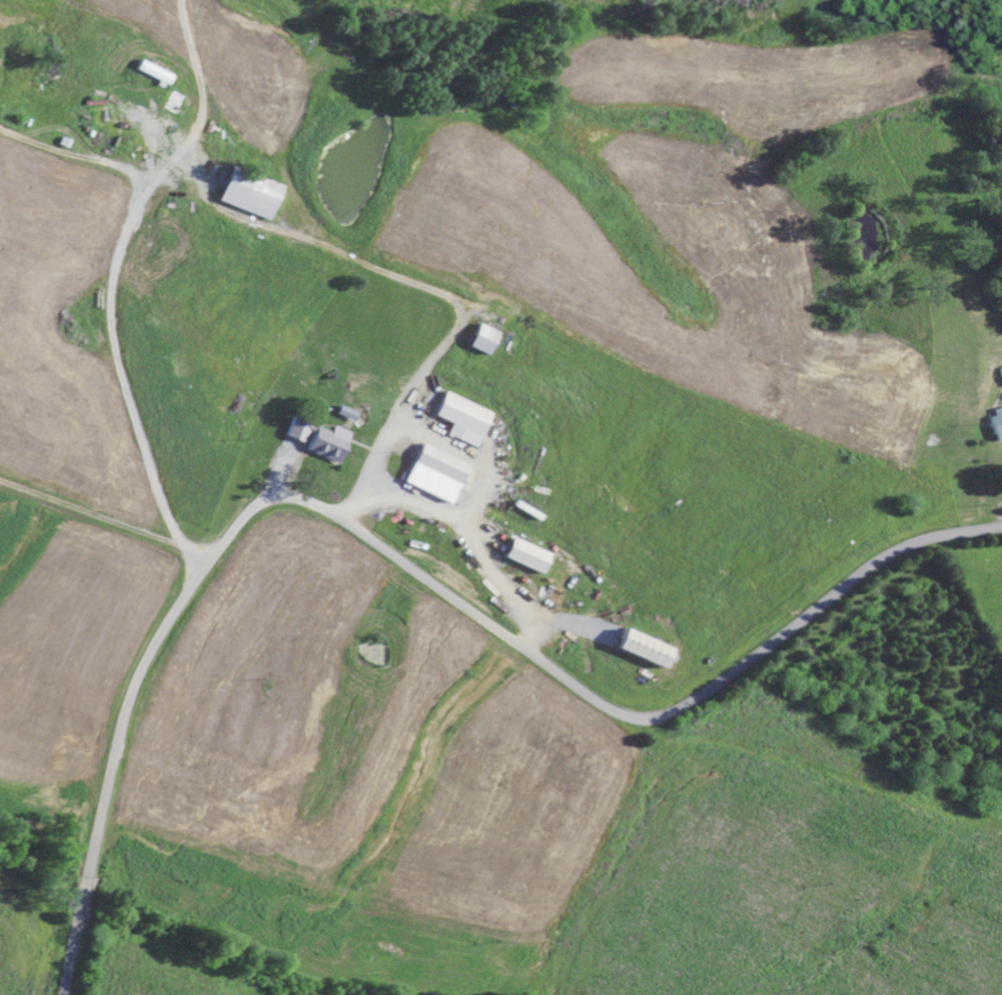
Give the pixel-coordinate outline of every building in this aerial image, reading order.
[(168,85),(173,74),(138,60),(134,71),(168,85)] [(281,186),(228,168),(216,202),(269,221),(281,186)] [(488,355),(495,331),(474,325),(467,348),(488,355)] [(491,414),(445,392),(433,416),(451,424),(446,434),(475,448),(491,414)] [(987,414),(995,442),(1001,441),(1001,410),(987,414)] [(302,451),(337,464),(349,433),(333,426),(330,432),(314,426),(313,427),(292,419),(285,437),(305,445),(302,451)] [(401,483),(449,505),(467,466),(419,444),(401,483)] [(547,554),(508,538),(500,559),(539,575),(547,554)] [(660,670),(668,650),(619,630),(611,650),(660,670)]
